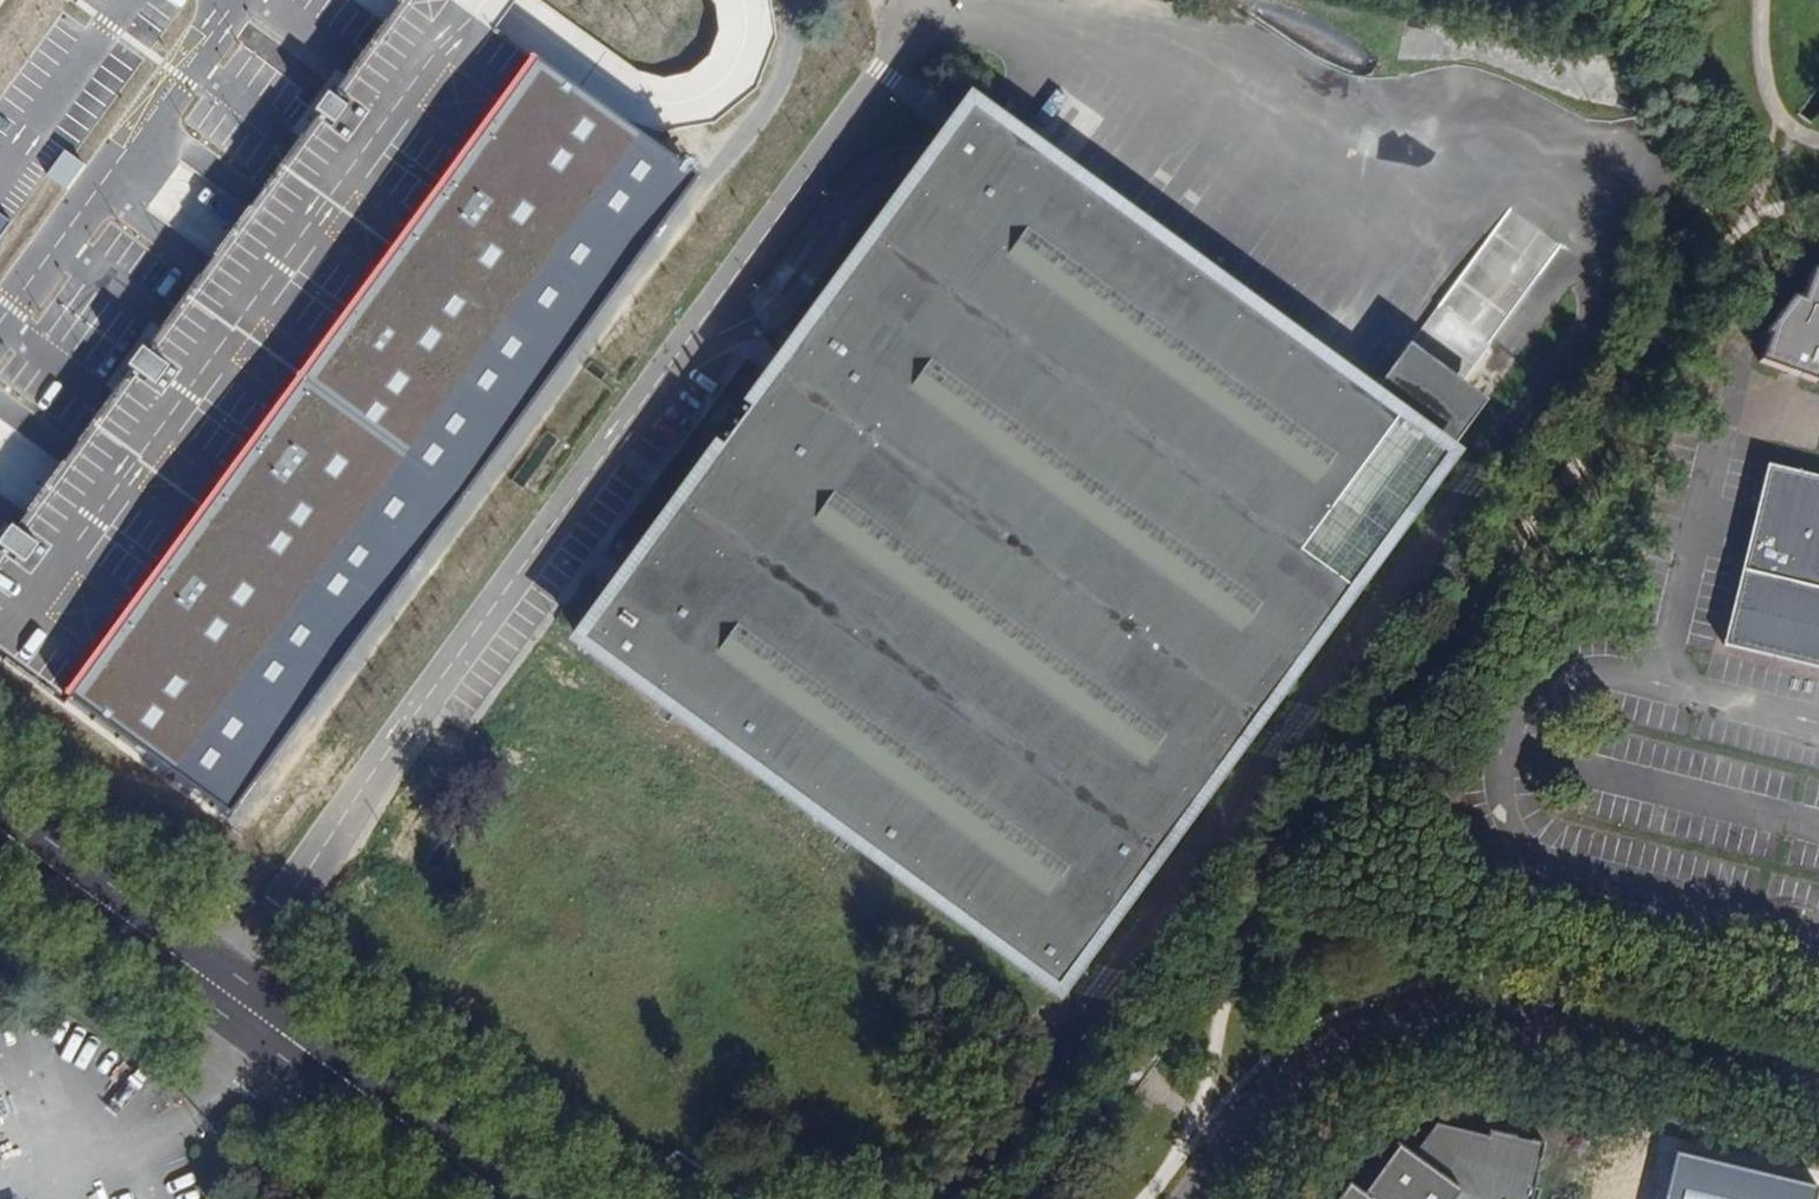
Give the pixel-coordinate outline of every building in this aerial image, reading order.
[(448,0),(401,0),(0,545),(0,653),(226,818),(695,181),(468,15),(448,0)] [(1363,400),(964,107),(575,639),(1052,990),(1442,458),(1363,400)] [(1490,341),(1556,240),(1509,210),(1479,257),(1482,259),(1473,273),(1497,288),(1471,329),(1490,341)] [(1810,267),(1799,299),(1788,296),(1759,332),(1767,336),(1758,360),(1813,380),(1818,364),(1818,271),(1810,267)] [(1461,431),(1383,374),(1363,400),(1442,458),(1461,431)] [(1766,464),(1722,645),(1818,668),(1818,477),(1766,464)] [(1149,1112),(1176,1074),(1166,1066),(1139,1105),(1149,1112)] [(1184,1079),(1176,1074),(1149,1112),(1156,1117),(1184,1079)] [(1548,1142),(1441,1119),(1415,1157),(1400,1148),(1366,1198),(1347,1184),(1338,1198),(1536,1198),(1548,1142)] [(678,1198),(700,1168),(674,1149),(651,1180),(678,1198)]
